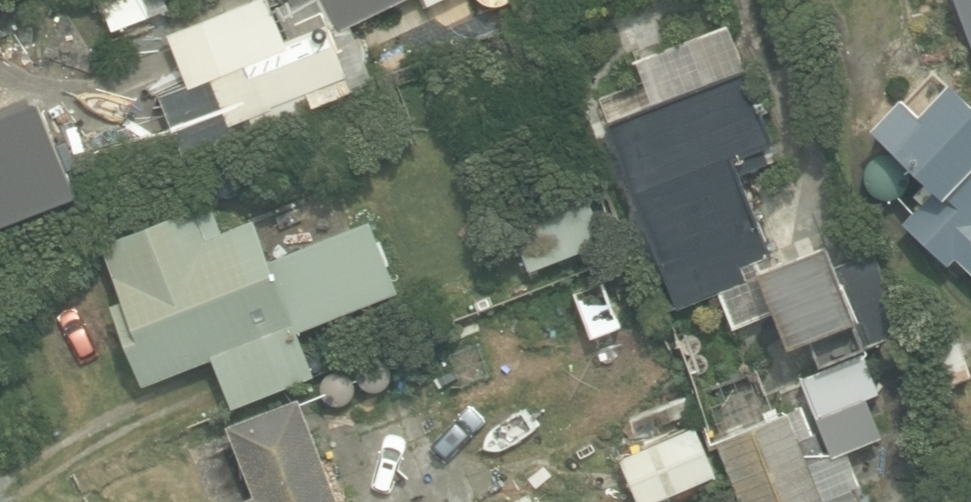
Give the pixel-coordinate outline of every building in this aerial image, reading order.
[(264,0),(263,0),(188,28),(206,75),(232,65),(259,136),(313,115),(311,108),(351,93),(326,27),(281,44),(264,0)] [(337,31),(402,0),(323,0),(337,31)] [(970,50),(970,0),(952,0),(970,50)] [(932,70),(903,100),(901,98),(867,134),(930,192),(900,224),(945,266),(953,258),(970,275),(970,107),(932,70)] [(745,283),(740,268),(768,257),(736,176),(777,160),(742,71),(606,124),(679,309),(721,292),(734,325),(772,310),(787,348),(808,340),(818,365),(901,334),(871,254),(833,268),(824,245),(757,271),(760,277),(745,283)] [(527,272),(604,243),(585,194),(509,223),(527,272)] [(205,238),(194,208),(99,244),(121,301),(110,306),(140,386),(211,359),(230,408),(312,376),(292,323),(291,323),(269,266),(249,273),(232,228),(205,238)] [(589,338),(619,328),(603,283),(573,293),(589,338)] [(970,378),(970,366),(953,316),(918,328),(940,389),(970,378)] [(442,376),(508,342),(496,319),(430,353),(442,376)] [(619,375),(640,364),(627,339),(606,351),(619,375)] [(815,417),(878,393),(863,354),(800,378),(815,417)] [(298,399),(225,427),(252,497),(240,501),(337,501),(298,399)] [(653,494),(695,479),(669,405),(627,420),(653,494)] [(787,415),(713,443),(735,501),(856,501),(851,490),(820,501),(807,465),(824,459),(815,435),(796,442),(787,415)]
